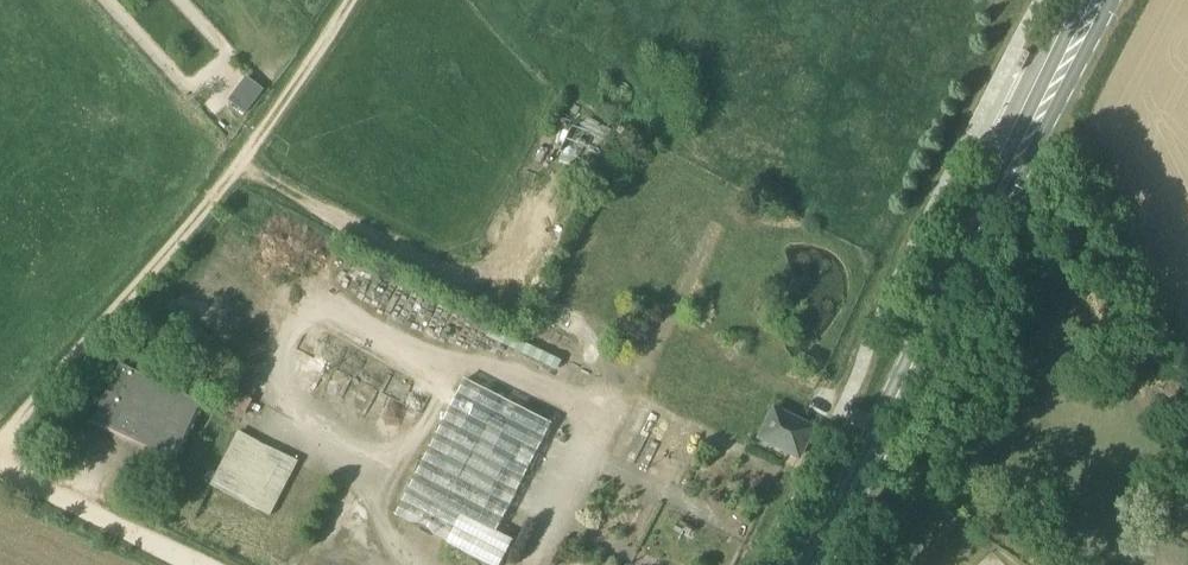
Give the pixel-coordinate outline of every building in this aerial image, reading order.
[(244,75),(227,99),(246,113),(263,89),(244,75)] [(176,464),(205,403),(121,363),(92,424),(176,464)] [(466,380),(411,489),(462,516),(447,543),(491,564),(502,564),(514,541),(497,532),(552,424),(466,380)] [(244,419),(254,400),(227,386),(218,405),(244,419)] [(800,458),(814,430),(776,411),(762,439),(800,458)] [(271,514),(296,457),(235,431),(210,488),(271,514)]
